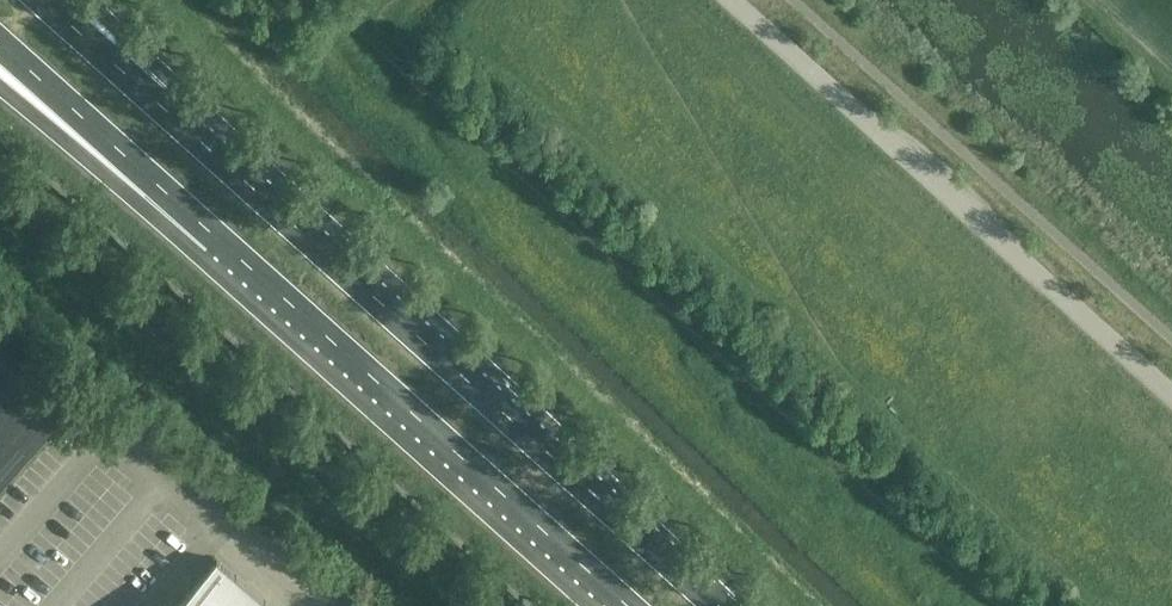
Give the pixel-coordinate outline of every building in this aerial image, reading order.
[(69,406),(0,345),(0,484),(69,406)] [(228,568),(234,559),(227,553),(220,561),(219,560),(179,605),(272,605),(228,568)]
